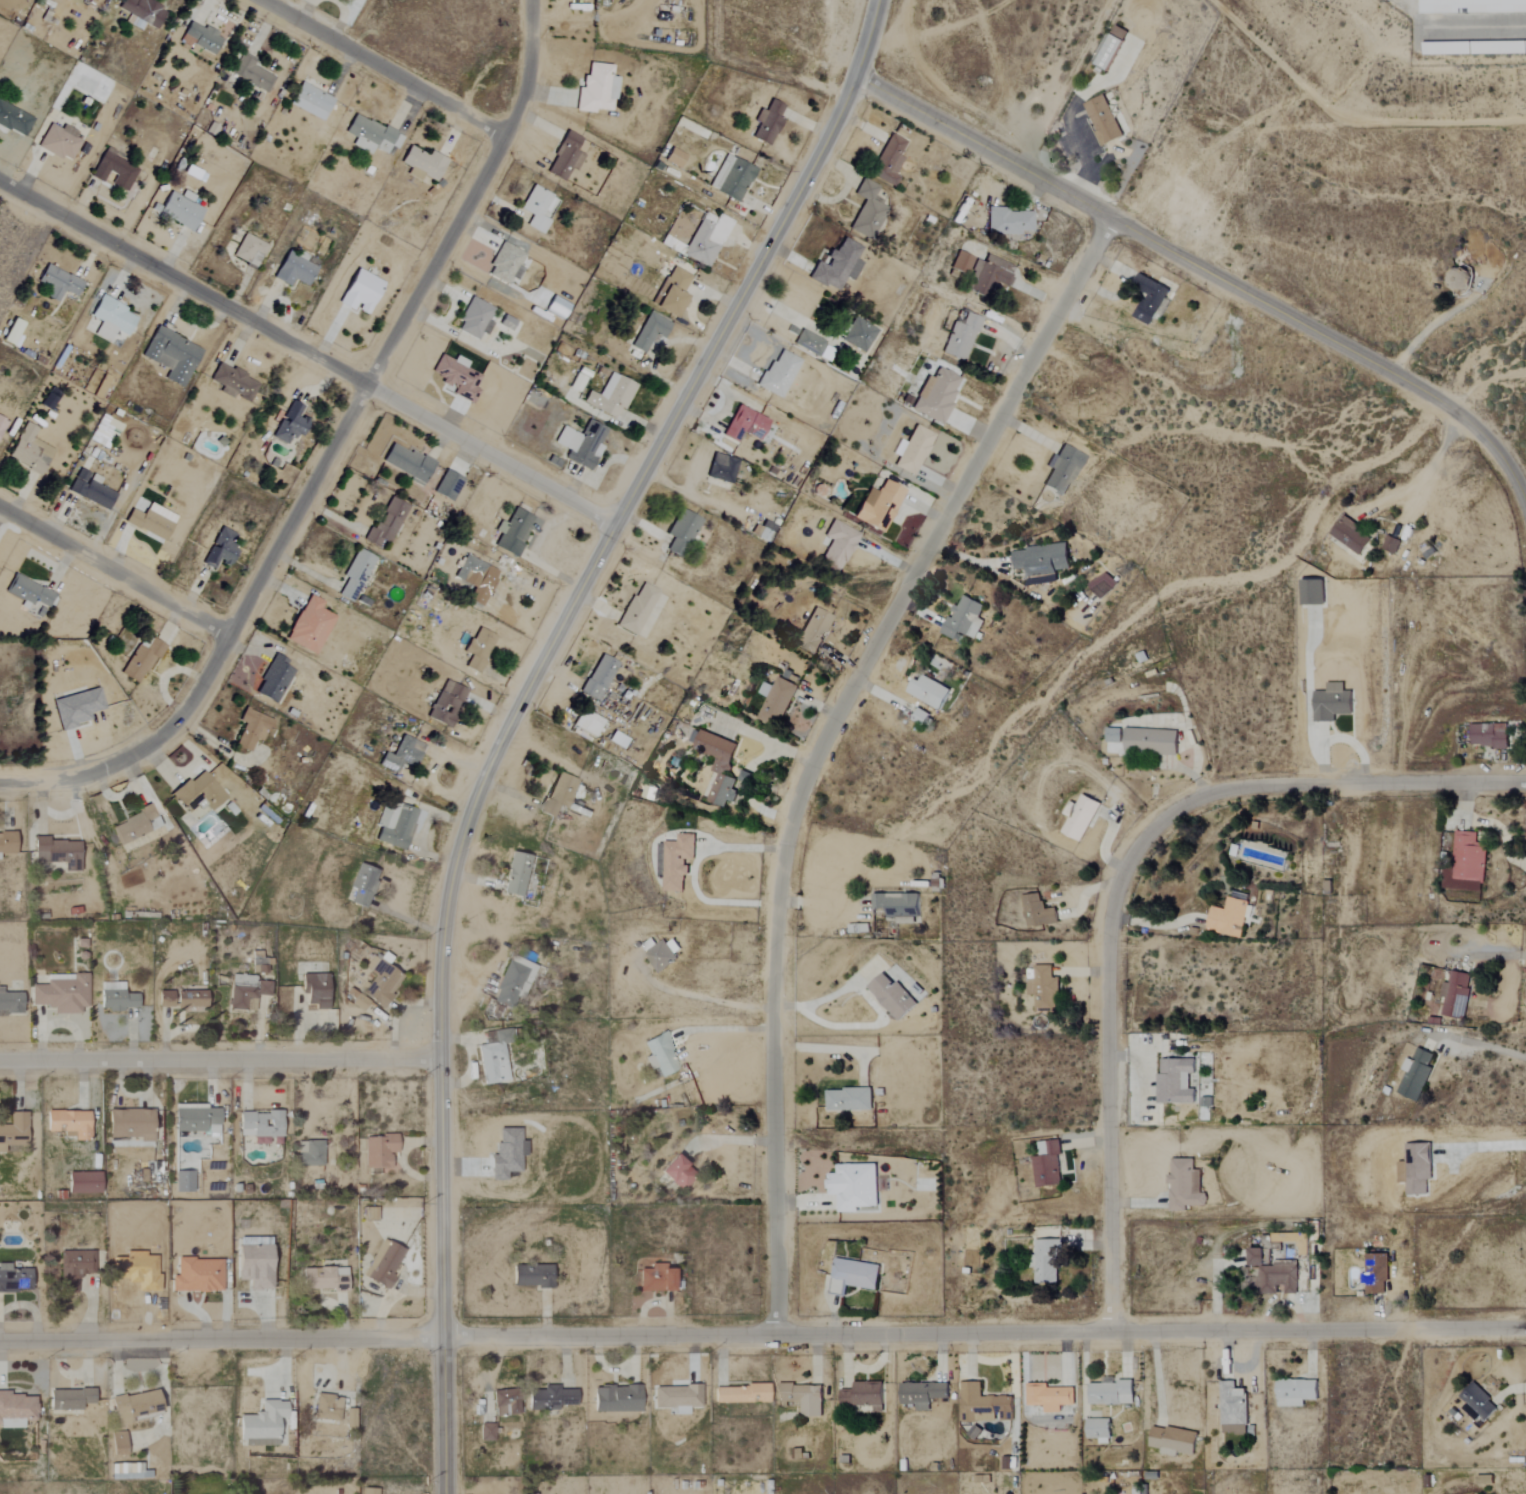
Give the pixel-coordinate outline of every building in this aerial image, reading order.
[(143,0),(122,0),(117,8),(136,19),(132,25),(140,30),(144,23),(156,30),(165,12),(143,0)] [(1409,20),(1381,0),(1525,0),(1525,54),(1409,56),(1409,20)] [(222,36),(188,22),(180,41),(214,56),(222,36)] [(1096,66),(1109,72),(1126,31),(1113,25),(1096,66)] [(231,74),(267,93),(275,78),(252,66),(254,62),(240,55),(231,74)] [(575,111),(594,112),(594,109),(613,111),(616,77),(611,76),(612,65),(588,63),(587,76),(582,76),(581,88),(577,88),(575,111)] [(327,112),(333,97),(300,84),(294,99),(327,112)] [(1122,138),(1105,95),(1084,103),(1101,146),(1122,138)] [(783,105),(769,100),(764,112),(758,110),(754,122),(757,123),(752,139),(771,146),(780,119),(779,118),(783,105)] [(0,102),(0,126),(24,136),(33,116),(0,102)] [(386,154),(389,147),(397,150),(403,136),(354,114),(345,133),(355,137),(351,146),(369,154),(372,148),(386,154)] [(80,141),(73,138),(76,133),(48,122),(37,148),(71,162),(80,141)] [(583,154),(575,151),(581,138),(564,131),(546,174),(564,181),(569,169),(576,172),(583,154)] [(905,141),(889,134),(869,176),(893,187),(898,176),(894,175),(903,157),(898,155),(905,141)] [(401,165),(410,168),(407,176),(420,181),(421,176),(437,182),(446,158),(429,152),(429,155),(408,147),(401,165)] [(686,155),(670,148),(663,162),(679,169),(686,155)] [(125,193),(137,169),(102,151),(90,177),(102,183),(107,172),(115,176),(110,186),(125,193)] [(755,167),(722,155),(709,190),(741,202),(755,167)] [(887,208),(871,201),(878,186),(861,179),(853,196),(862,200),(848,231),(872,241),(887,208)] [(549,221),(541,217),(545,210),(552,214),(559,199),(531,186),(519,210),(530,216),(525,226),(543,234),(549,221)] [(194,196),(182,190),(180,196),(169,191),(158,215),(192,231),(202,209),(190,204),(194,196)] [(1032,211),(987,209),(986,234),(1020,235),(1020,231),(1032,232),(1032,211)] [(732,221),(717,214),(715,218),(703,212),(682,255),(708,268),(732,221)] [(266,245),(243,234),(232,257),(255,268),(266,245)] [(861,247),(841,237),(830,259),(830,260),(827,266),(816,261),(808,278),(837,292),(844,278),(851,281),(861,263),(855,260),(861,247)] [(525,254),(503,242),(485,273),(510,288),(522,268),(518,266),(525,254)] [(292,280),(307,287),(318,263),(287,249),(273,278),(289,286),(292,280)] [(951,268),(968,275),(974,257),(957,251),(951,268)] [(1016,266),(987,254),(984,263),(975,259),(969,274),(974,276),(968,292),(986,299),(993,282),(1007,287),(1016,266)] [(83,281),(44,266),(37,283),(50,288),(46,298),(58,302),(62,291),(76,297),(83,281)] [(685,296),(683,295),(690,275),(671,267),(666,281),(662,279),(657,293),(661,294),(655,309),(677,318),(685,296)] [(383,282),(354,268),(338,304),(354,311),(355,310),(367,315),(383,282)] [(1471,268),(1450,269),(1451,291),(1471,290),(1471,268)] [(1133,317),(1150,325),(1156,314),(1162,317),(1169,301),(1165,299),(1170,289),(1138,274),(1131,290),(1143,296),(1133,317)] [(109,342),(114,330),(127,336),(135,318),(124,313),(127,308),(99,296),(90,317),(100,321),(94,336),(109,342)] [(562,320),(570,304),(552,296),(545,312),(562,320)] [(455,328),(480,342),(491,322),(488,321),(494,309),(472,297),(455,328)] [(630,347),(644,354),(649,342),(654,344),(658,337),(663,339),(670,323),(646,312),(630,347)] [(942,354),(965,361),(980,317),(966,313),(962,325),(953,322),(942,354)] [(514,321),(503,316),(499,325),(510,330),(514,321)] [(201,349),(156,327),(141,357),(168,370),(163,380),(182,389),(201,349)] [(828,361),(834,346),(799,332),(793,347),(828,361)] [(757,388),(780,399),(800,360),(777,348),(757,388)] [(480,375),(464,368),(467,362),(454,356),(452,361),(439,354),(430,373),(442,378),(438,387),(473,403),(479,390),(474,388),(480,375)] [(247,404),(258,382),(218,363),(209,382),(221,387),(219,391),(247,404)] [(939,425),(962,379),(938,367),(933,379),(927,376),(910,410),(939,425)] [(623,411),(636,385),(610,373),(599,396),(587,391),(581,403),(614,419),(619,409),(623,411)] [(569,388),(579,392),(585,377),(574,374),(569,388)] [(59,394),(49,388),(40,405),(50,411),(59,394)] [(300,439),(309,422),(300,417),(304,408),(291,401),(271,438),(286,445),(291,435),(300,439)] [(721,437),(736,444),(741,433),(758,441),(767,420),(736,406),(721,437)] [(88,440),(108,450),(121,425),(102,414),(88,440)] [(590,471),(602,447),(599,445),(606,429),(588,421),(581,435),(562,426),(554,443),(568,450),(564,458),(590,471)] [(7,458),(41,475),(53,450),(31,439),(36,429),(24,422),(7,458)] [(894,467),(913,477),(934,435),(914,425),(894,467)] [(382,462),(424,485),(434,464),(392,442),(382,462)] [(1084,457),(1060,444),(1048,468),(1051,470),(1042,486),(1063,497),(1084,457)] [(707,479),(732,484),(737,459),(712,454),(707,479)] [(115,494),(97,485),(100,479),(79,468),(68,492),(107,510),(115,494)] [(433,493),(451,503),(463,480),(445,470),(433,493)] [(902,489),(882,481),(878,492),(866,488),(853,521),(884,533),(902,489)] [(408,506),(389,496),(365,542),(377,548),(382,540),(389,543),(408,506)] [(165,540),(175,514),(135,499),(125,525),(165,540)] [(507,524),(500,521),(495,531),(500,533),(494,548),(515,558),(534,517),(514,508),(507,524)] [(667,551),(682,558),(701,519),(681,509),(668,535),(674,538),(667,551)] [(1359,556),(1371,539),(1356,529),(1358,525),(1344,516),(1330,536),(1359,556)] [(859,534),(832,520),(823,537),(831,541),(819,564),(838,574),(859,534)] [(764,529),(754,526),(751,535),(761,539),(764,529)] [(236,550),(232,548),(238,536),(220,527),(202,564),(214,570),(217,562),(228,567),(236,550)] [(1381,549),(1393,555),(1399,541),(1386,536),(1381,549)] [(1057,576),(1057,571),(1069,570),(1067,545),(1012,550),(1013,569),(1023,569),(1024,578),(1057,576)] [(375,558),(357,549),(342,577),(346,579),(337,596),(352,603),(375,558)] [(487,567),(465,555),(453,578),(476,589),(487,567)] [(1116,581),(1098,571),(1087,590),(1105,600),(1116,581)] [(5,592),(23,601),(20,608),(40,618),(53,594),(14,574),(5,592)] [(1302,581),(1302,606),(1324,607),(1324,581),(1302,581)] [(657,590),(637,582),(617,628),(637,637),(657,590)] [(317,655),(333,616),(319,610),(323,602),(305,595),(286,642),(317,655)] [(942,635),(954,640),(957,632),(975,639),(982,621),(978,619),(984,605),(959,595),(942,635)] [(814,654),(832,617),(812,608),(795,645),(814,654)] [(470,656),(464,668),(478,674),(495,637),(477,628),(464,653),(470,656)] [(142,685),(160,644),(150,639),(146,649),(135,644),(121,676),(142,685)] [(282,658),(272,654),(255,695),(277,704),(292,669),(280,664),(282,658)] [(598,701),(618,663),(600,654),(581,692),(598,701)] [(913,679),(905,693),(939,711),(950,691),(922,676),(919,682),(913,679)] [(773,687),(763,684),(759,695),(766,698),(757,720),(779,729),(796,685),(777,678),(773,687)] [(466,690),(444,680),(426,718),(448,728),(466,690)] [(1313,692),(1313,723),(1334,723),(1334,715),(1352,715),(1352,692),(1343,692),(1343,683),(1326,683),(1326,692),(1313,692)] [(91,722),(89,713),(104,709),(98,688),(52,701),(60,730),(91,722)] [(249,752),(254,739),(263,743),(271,720),(243,709),(238,722),(243,724),(234,747),(249,752)] [(573,727),(595,737),(603,721),(581,710),(573,727)] [(1471,725),(1472,748),(1508,747),(1507,724),(1471,725)] [(1107,743),(1121,743),(1121,729),(1107,730),(1107,743)] [(1177,731),(1125,729),(1124,752),(1176,754),(1177,731)] [(738,745),(700,731),(693,751),(716,759),(704,791),(711,793),(708,801),(725,807),(727,801),(734,803),(738,792),(732,790),(736,779),(726,776),(738,745)] [(424,746),(401,735),(392,755),(385,751),(378,765),(396,774),(401,763),(414,769),(424,746)] [(226,799),(204,771),(190,782),(188,780),(171,793),(187,812),(201,801),(209,812),(226,799)] [(540,813),(553,818),(558,806),(565,810),(577,781),(557,773),(540,813)] [(1081,843),(1100,803),(1082,795),(1063,834),(1081,843)] [(403,851),(417,815),(387,803),(373,840),(403,851)] [(160,828),(151,808),(110,825),(118,845),(160,828)] [(1487,843),(1478,843),(1478,833),(1457,832),(1454,890),(1485,892),(1487,843)] [(14,834),(0,834),(0,854),(15,854),(14,834)] [(664,843),(663,892),(683,893),(683,876),(686,876),(687,860),(694,860),(695,835),(677,835),(676,843),(664,843)] [(80,840),(33,841),(34,862),(64,862),(64,872),(80,872),(80,840)] [(529,856),(509,853),(504,895),(524,897),(529,856)] [(350,904),(367,909),(378,870),(357,864),(350,888),(354,889),(350,904)] [(1027,928),(1057,924),(1054,908),(1043,910),(1041,894),(1022,897),(1027,928)] [(917,895),(872,895),(872,910),(885,910),(885,919),(894,919),(894,924),(916,924),(917,895)] [(1250,902),(1228,897),(1225,910),(1212,907),(1207,931),(1241,939),(1250,902)] [(683,953),(670,936),(644,956),(657,972),(683,953)] [(382,1008),(403,976),(372,955),(362,970),(372,977),(361,994),(382,1008)] [(508,960),(489,1000),(509,1009),(515,996),(520,999),(535,966),(516,957),(514,963),(508,960)] [(1036,1009),(1058,1009),(1057,978),(1052,978),(1052,965),(1034,966),(1036,1009)] [(867,988),(897,1021),(916,1005),(886,971),(867,988)] [(1473,974),(1453,971),(1451,984),(1445,983),(1443,997),(1446,997),(1444,1015),(1467,1019),(1473,974)] [(87,973),(70,973),(70,975),(46,974),(46,985),(30,985),(30,1006),(53,1006),(53,1014),(80,1014),(80,1007),(86,1007),(87,973)] [(327,974),(301,974),(301,994),(306,994),(306,1008),(327,1008),(327,974)] [(137,1007),(137,993),(123,993),(123,983),(100,983),(100,1008),(108,1008),(108,1011),(123,1012),(123,1007),(137,1007)] [(205,1007),(205,987),(176,988),(176,1008),(205,1007)] [(353,999),(350,1002),(362,1011),(369,1002),(350,988),(346,994),(353,999)] [(1,992),(1,991),(0,991),(0,1013),(22,1013),(22,992),(1,992)] [(158,991),(157,1007),(172,1007),(172,991),(158,991)] [(508,1080),(503,1044),(512,1043),(510,1028),(486,1032),(488,1044),(477,1045),(482,1083),(508,1080)] [(677,1070),(670,1050),(673,1049),(667,1032),(643,1041),(648,1056),(645,1057),(649,1069),(656,1067),(659,1076),(677,1070)] [(1399,1093),(1421,1101),(1434,1067),(1431,1066),(1436,1054),(1419,1047),(1414,1061),(1408,1058),(1403,1070),(1408,1071),(1399,1093)] [(1195,1103),(1195,1090),(1188,1089),(1189,1073),(1196,1073),(1196,1060),(1160,1059),(1160,1074),(1157,1073),(1156,1103),(1195,1103)] [(825,1111),(871,1110),(871,1089),(825,1089),(825,1111)] [(206,1105),(175,1104),(174,1131),(218,1132),(219,1108),(206,1108),(206,1105)] [(153,1141),(152,1109),(108,1110),(109,1137),(140,1137),(140,1142),(153,1141)] [(45,1131),(73,1132),(73,1140),(88,1141),(88,1112),(46,1110),(45,1131)] [(239,1112),(239,1136),(253,1136),(253,1144),(268,1144),(268,1136),(280,1136),(281,1113),(239,1112)] [(25,1114),(10,1114),(10,1126),(0,1126),(0,1153),(3,1153),(4,1146),(25,1146),(25,1114)] [(519,1172),(519,1156),(525,1156),(526,1141),(520,1141),(520,1128),(497,1128),(497,1155),(490,1155),(490,1180),(506,1180),(506,1172),(519,1172)] [(390,1168),(390,1152),(396,1153),(397,1133),(381,1133),(381,1137),(365,1137),(364,1167),(390,1168)] [(322,1140),(305,1140),(305,1152),(298,1151),(298,1165),(322,1166),(322,1140)] [(1032,1158),(1036,1188),(1063,1184),(1057,1140),(1046,1142),(1048,1155),(1032,1158)] [(1405,1162),(1397,1162),(1397,1183),(1406,1183),(1407,1195),(1428,1195),(1428,1181),(1432,1181),(1431,1143),(1405,1144),(1405,1162)] [(674,1154),(659,1170),(681,1190),(695,1173),(674,1154)] [(1193,1159),(1170,1159),(1170,1174),(1168,1174),(1168,1211),(1186,1211),(1186,1206),(1207,1206),(1207,1194),(1200,1194),(1200,1171),(1193,1171),(1193,1159)] [(877,1207),(876,1164),(836,1165),(836,1173),(827,1174),(828,1195),(836,1195),(837,1213),(857,1212),(857,1207),(877,1207)] [(192,1172),(175,1171),(174,1192),(192,1192),(192,1172)] [(100,1193),(100,1172),(67,1173),(68,1193),(100,1193)] [(1062,1240),(1034,1240),(1034,1283),(1057,1283),(1057,1256),(1062,1256),(1062,1240)] [(404,1249),(387,1242),(385,1247),(377,1244),(363,1278),(387,1288),(404,1249)] [(270,1290),(271,1245),(238,1245),(237,1280),(248,1280),(248,1290),(270,1290)] [(1298,1294),(1298,1264),(1273,1264),(1273,1267),(1264,1267),(1264,1248),(1250,1248),(1250,1266),(1256,1266),(1256,1294),(1276,1294),(1276,1285),(1284,1286),(1284,1294),(1298,1294)] [(93,1274),(93,1251),(59,1252),(60,1281),(80,1280),(80,1274),(93,1274)] [(1387,1254),(1365,1254),(1364,1274),(1360,1274),(1360,1284),(1365,1284),(1365,1294),(1387,1295),(1387,1254)] [(222,1259),(176,1258),(176,1276),(171,1276),(171,1291),(221,1292),(222,1259)] [(876,1290),(880,1265),(835,1259),(830,1295),(843,1296),(845,1285),(876,1290)] [(30,1269),(9,1269),(9,1263),(0,1263),(0,1292),(30,1292),(30,1269)] [(512,1286),(552,1287),(552,1266),(512,1265),(512,1286)] [(673,1291),(672,1265),(650,1265),(650,1269),(637,1269),(638,1292),(673,1291)] [(346,1290),(346,1267),(302,1268),(303,1290),(346,1290)] [(1276,1407),(1303,1406),(1303,1400),(1318,1400),(1317,1380),(1275,1381),(1276,1407)] [(1219,1382),(1221,1435),(1247,1434),(1246,1389),(1235,1389),(1235,1381),(1219,1382)] [(882,1383),(853,1382),(853,1390),(839,1390),(839,1406),(872,1406),(872,1412),(882,1412),(882,1383)] [(1012,1397),(980,1397),(980,1382),(961,1382),(961,1422),(995,1421),(994,1406),(1001,1406),(1001,1420),(1013,1420),(1012,1397)] [(1088,1382),(1088,1405),(1132,1404),(1132,1382),(1088,1382)] [(768,1383),(745,1384),(745,1388),(714,1389),(714,1404),(768,1402),(768,1383)] [(948,1383),(899,1384),(900,1405),(915,1405),(915,1411),(930,1411),(930,1399),(948,1399),(948,1383)] [(1060,1413),(1060,1406),(1071,1406),(1071,1388),(1046,1388),(1046,1383),(1025,1383),(1025,1406),(1043,1406),(1043,1413),(1060,1413)] [(1462,1408),(1481,1425),(1498,1408),(1473,1384),(1460,1397),(1466,1403),(1462,1408)] [(822,1416),(822,1385),(778,1385),(778,1408),(787,1407),(787,1402),(801,1402),(801,1417),(822,1416)] [(593,1412),(641,1413),(641,1387),(594,1387),(593,1412)] [(528,1411),(558,1410),(558,1406),(577,1406),(576,1388),(528,1389),(528,1411)] [(518,1415),(518,1389),(493,1390),(493,1416),(518,1415)] [(93,1390),(49,1390),(50,1410),(81,1410),(81,1404),(93,1404),(93,1390)] [(160,1412),(156,1390),(111,1399),(116,1425),(131,1423),(130,1418),(160,1412)] [(22,1428),(22,1421),(36,1420),(35,1393),(0,1394),(0,1428),(22,1428)] [(340,1396),(315,1394),(314,1420),(339,1421),(340,1396)] [(277,1446),(277,1418),(285,1418),(285,1401),(260,1401),(260,1415),(240,1415),(240,1446),(277,1446)] [(345,1409),(345,1428),(355,1428),(355,1409),(345,1409)] [(1086,1439),(1098,1439),(1098,1444),(1109,1444),(1109,1419),(1086,1419),(1086,1439)] [(479,1441),(493,1441),(494,1425),(480,1425),(479,1441)] [(1194,1455),(1198,1434),(1153,1425),(1149,1446),(1160,1449),(1159,1454),(1176,1457),(1177,1452),(1194,1455)] [(125,1433),(111,1433),(112,1455),(126,1455),(125,1433)] [(140,1478),(140,1465),(111,1466),(111,1479),(140,1478)]
